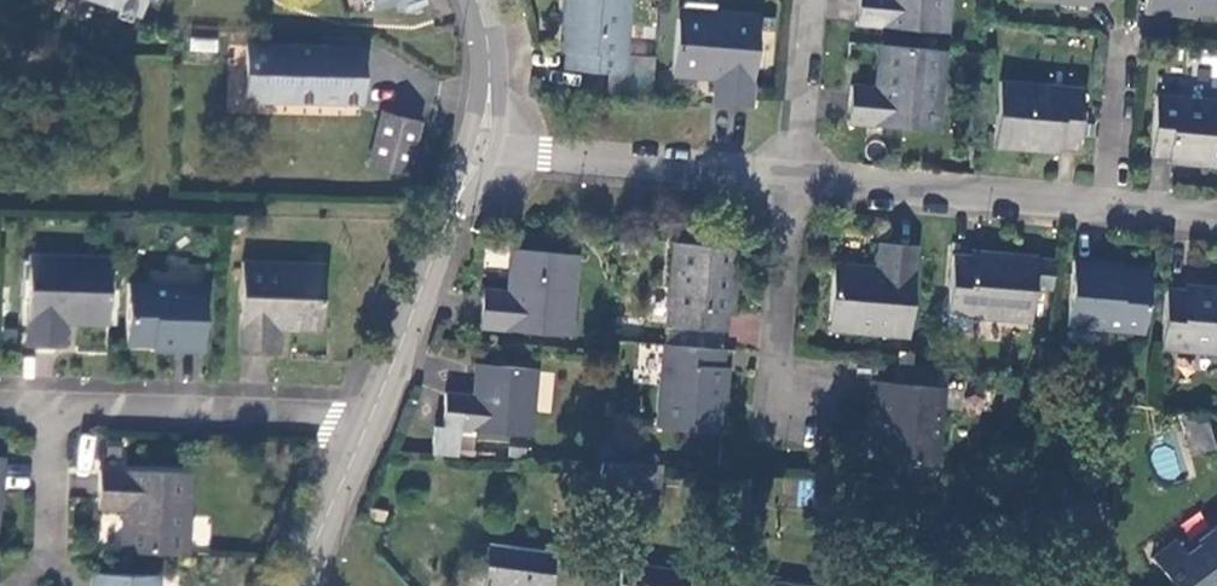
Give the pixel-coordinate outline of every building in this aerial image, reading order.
[(139,17),(144,0),(87,0),(139,17)] [(371,9),(400,0),(368,0),(371,9)] [(630,0),(564,0),(563,18),(567,20),(564,68),(623,74),(630,0)] [(952,0),(861,0),(859,26),(948,34),(952,0)] [(1146,13),(1181,17),(1182,11),(1216,14),(1216,0),(1148,0),(1146,13)] [(753,108),(760,19),(680,11),(674,79),(717,83),(716,103),(753,108)] [(946,52),(880,46),(877,88),(853,85),(850,125),(938,132),(946,52)] [(361,108),(363,51),(248,49),(246,104),(361,108)] [(1205,85),(1216,86),(1216,55),(1207,54),(1205,85)] [(1081,149),(1086,89),(1001,82),(997,145),(1029,150),(1030,144),(1081,149)] [(1156,95),(1150,157),(1200,160),(1200,165),(1216,166),(1216,100),(1156,95)] [(407,177),(420,127),(382,117),(368,167),(407,177)] [(743,251),(679,244),(669,326),(728,332),(732,286),(740,287),(743,251)] [(911,339),(919,247),(880,244),(878,266),(836,263),(828,331),(911,339)] [(575,336),(583,257),(513,250),(508,292),(485,290),(482,329),(575,336)] [(1033,322),(1040,259),(1006,256),(1006,261),(956,257),(950,314),(1033,322)] [(69,323),(110,325),(113,261),(107,261),(32,258),(30,347),(67,349),(69,323)] [(1104,262),(1075,259),(1068,326),(1146,331),(1152,271),(1104,267),(1104,262)] [(323,332),(326,264),(245,262),(243,354),(280,356),(281,330),(323,332)] [(209,288),(133,285),(130,346),(172,349),(173,353),(206,354),(209,288)] [(1168,288),(1163,348),(1216,353),(1216,287),(1216,293),(1168,288)] [(724,397),(728,350),(668,345),(661,428),(724,434),(728,398),(724,397)] [(533,436),(539,370),(484,366),(480,395),(448,393),(444,429),(437,428),(434,456),(460,458),(462,430),(533,436)] [(940,463),(947,389),(880,381),(877,411),(881,412),(878,457),(940,463)] [(1185,424),(1191,454),(1216,449),(1210,419),(1185,424)] [(80,434),(76,470),(92,472),(95,435),(80,434)] [(604,461),(600,495),(651,498),(654,462),(604,461)] [(121,552),(189,554),(192,473),(101,469),(99,506),(121,508),(121,552)] [(386,525),(390,512),(371,508),(368,521),(386,525)] [(1200,541),(1202,544),(1189,553),(1180,540),(1155,558),(1175,585),(1216,585),(1216,529),(1200,541)] [(558,553),(490,544),(486,585),(554,585),(558,553)] [(693,572),(625,562),(621,585),(691,585),(693,572)] [(159,577),(92,574),(91,585),(158,585),(159,577)]
